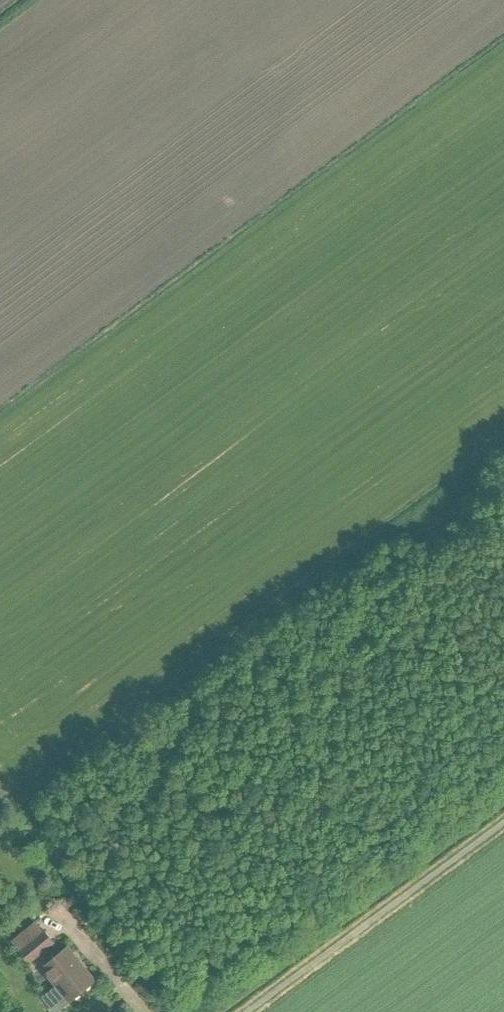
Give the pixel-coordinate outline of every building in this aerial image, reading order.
[(20,952),(29,964),(43,952),(50,961),(43,967),(58,986),(44,997),(56,1011),(58,1011),(96,981),(68,947),(60,953),(53,944),(55,943),(45,931),(20,952)]
